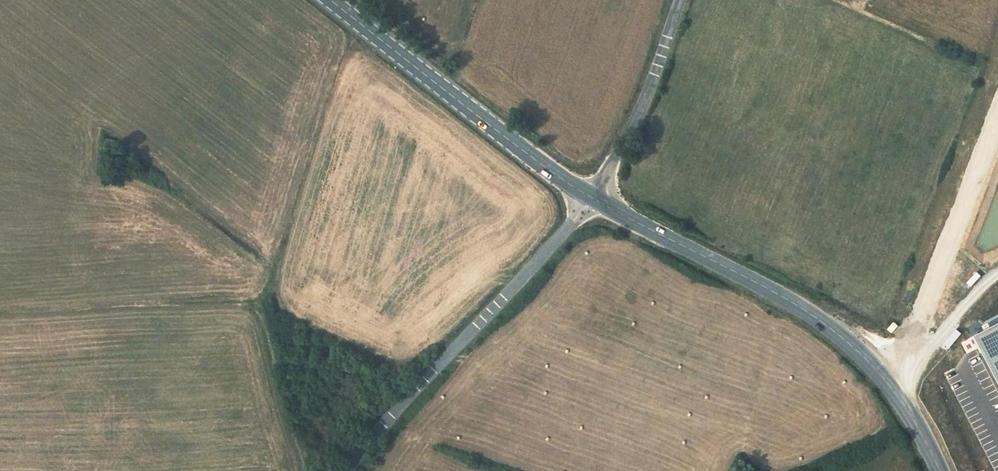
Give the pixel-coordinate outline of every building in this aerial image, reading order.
[(108,146),(116,146),(117,136),(109,135),(108,146)] [(975,335),(997,379),(997,323),(975,335)]
